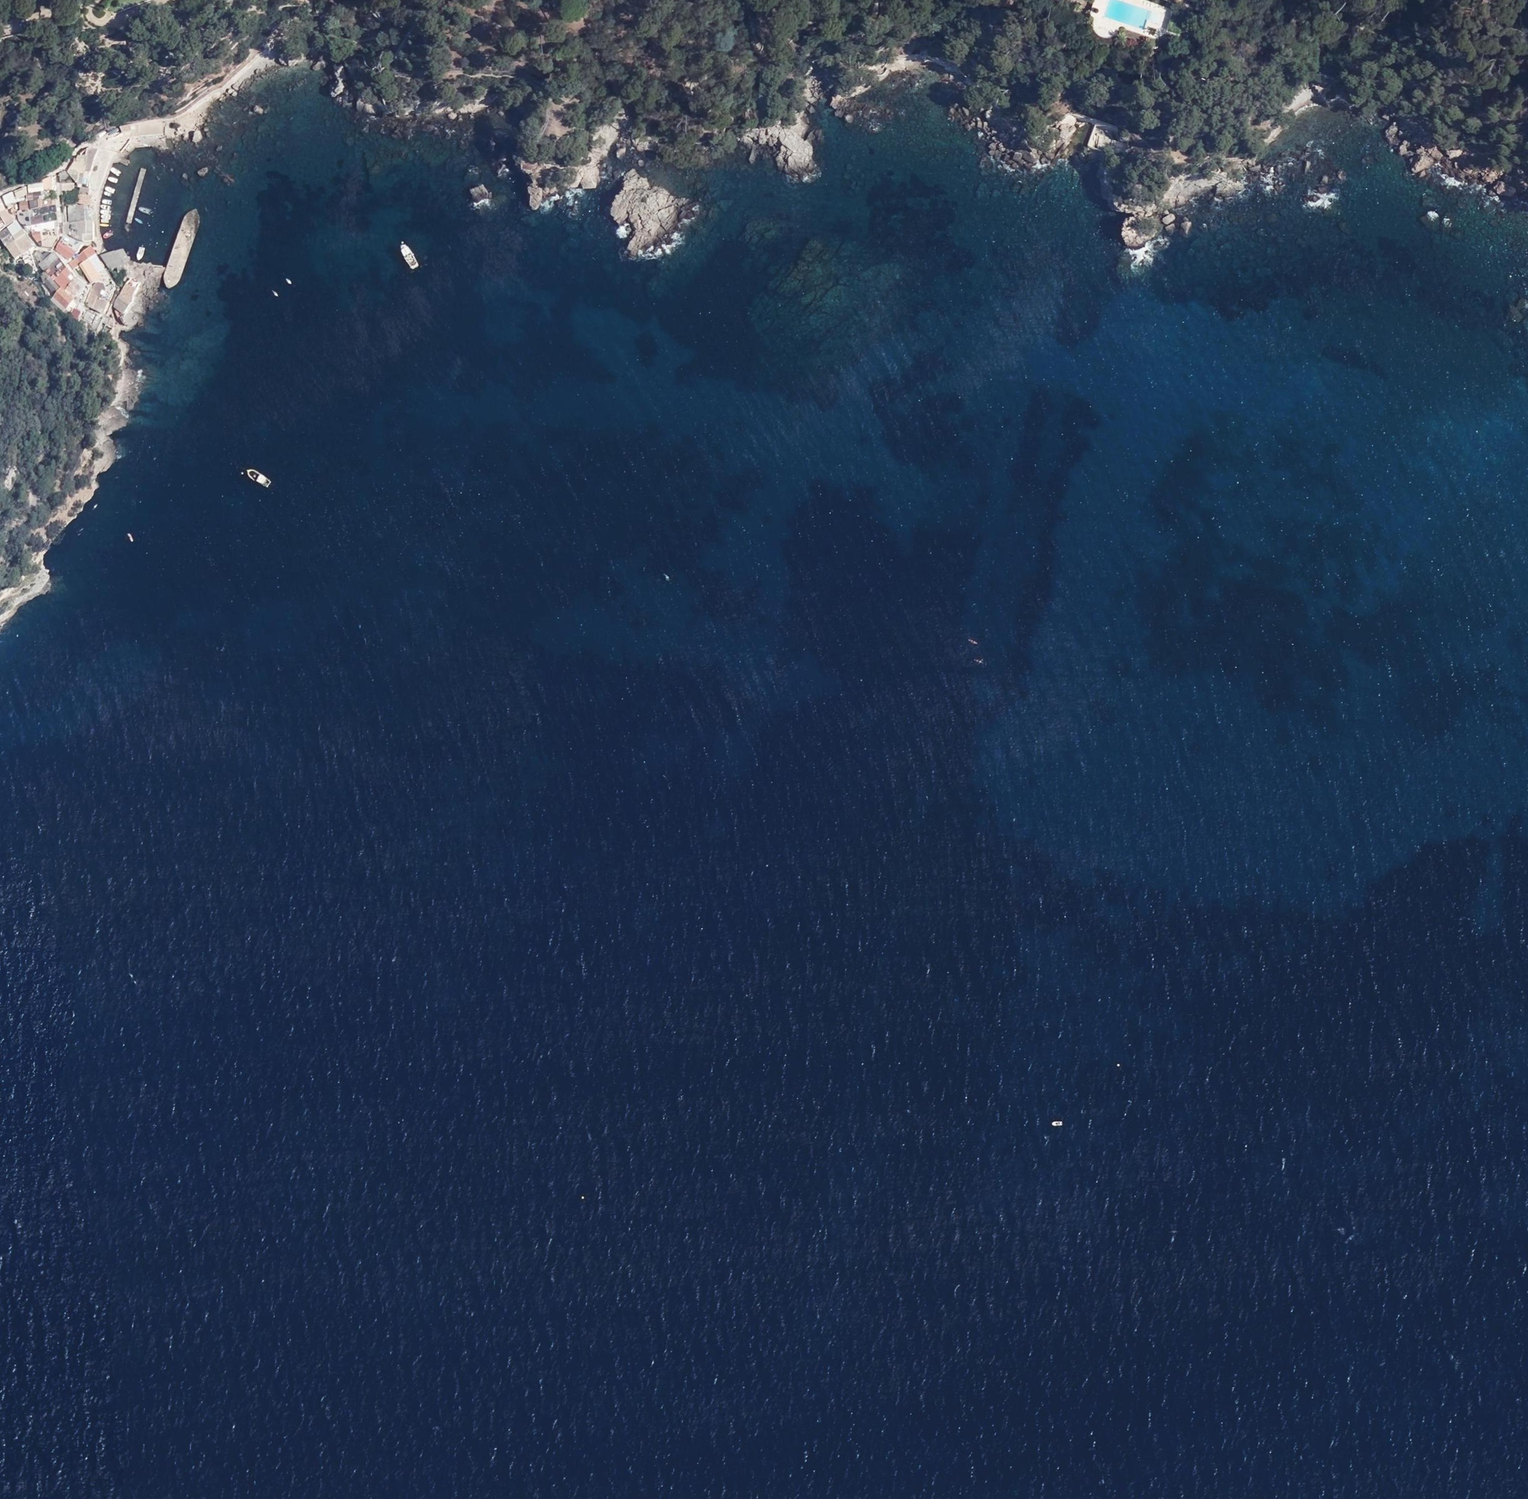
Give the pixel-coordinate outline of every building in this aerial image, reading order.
[(1184,19),(1186,11),(1174,7),(1172,15),(1184,19)] [(980,68),(971,61),(964,70),(973,77),(980,68)] [(164,135),(163,126),(138,128),(138,137),(164,135)] [(108,142),(122,136),(120,130),(109,134),(106,136),(108,142)] [(76,161),(73,165),(88,162),(89,149),(81,155),(80,160),(76,161)] [(69,171),(67,174),(74,187),(89,190),(88,174),(94,161),(90,161),(88,162),(73,165),(69,171)] [(88,174),(89,190),(89,191),(96,191),(100,163),(94,161),(88,174)] [(27,189),(2,199),(3,201),(25,192),(27,191),(52,180),(52,179),(33,186),(27,189)] [(52,193),(52,180),(27,191),(27,196),(52,193)] [(89,194),(81,191),(77,204),(87,208),(89,201),(85,199),(85,197),(87,197),(89,194)] [(25,192),(3,201),(6,207),(14,205),(27,204),(25,192)] [(52,194),(27,197),(28,203),(52,201),(52,194)] [(52,208),(52,203),(30,204),(30,211),(52,208)] [(25,229),(31,228),(31,224),(34,224),(34,226),(57,223),(56,217),(30,220),(27,205),(11,207),(11,213),(13,216),(17,216),(17,220),(25,229)] [(84,224),(83,212),(83,208),(75,208),(75,206),(69,206),(69,224),(84,224)] [(55,208),(31,213),(31,219),(56,215),(55,208)] [(84,224),(92,223),(91,211),(83,212),(84,224)] [(0,214),(0,227),(9,221),(4,212),(0,214)] [(91,224),(63,226),(64,237),(69,237),(78,240),(83,244),(93,243),(91,224)] [(6,247),(10,245),(16,259),(27,253),(21,240),(25,238),(17,225),(0,236),(0,239),(6,247)] [(57,225),(31,228),(32,238),(36,242),(58,238),(57,225)] [(21,240),(27,253),(31,250),(25,238),(21,240)] [(72,252),(76,244),(65,238),(61,245),(72,252)] [(81,248),(76,244),(72,252),(61,245),(60,245),(56,252),(69,263),(76,255),(81,248)] [(92,250),(70,265),(73,270),(79,267),(91,286),(101,282),(90,261),(96,257),(92,250)] [(121,258),(123,263),(128,261),(123,252),(118,253),(121,258)] [(39,267),(45,262),(38,253),(34,255),(39,267)] [(125,267),(123,263),(121,258),(118,253),(115,254),(103,257),(102,259),(108,271),(116,269),(117,276),(125,275),(124,268),(125,267)] [(54,255),(45,262),(39,267),(44,274),(46,273),(52,281),(62,273),(65,270),(54,255)] [(73,280),(65,270),(62,273),(53,282),(63,292),(73,280)] [(59,291),(48,279),(43,284),(54,295),(59,291)] [(74,281),(64,293),(74,303),(73,304),(60,291),(50,300),(63,313),(75,321),(82,308),(78,306),(82,300),(79,298),(85,290),(74,281)] [(101,300),(105,292),(103,288),(98,285),(93,287),(89,295),(90,296),(86,304),(104,313),(109,304),(108,303),(101,300)] [(135,292),(126,286),(114,303),(113,307),(123,315),(130,305),(132,297),(135,292)] [(111,296),(105,292),(101,300),(108,303),(111,296)] [(102,323),(105,317),(88,307),(79,323),(96,333),(102,323)]
